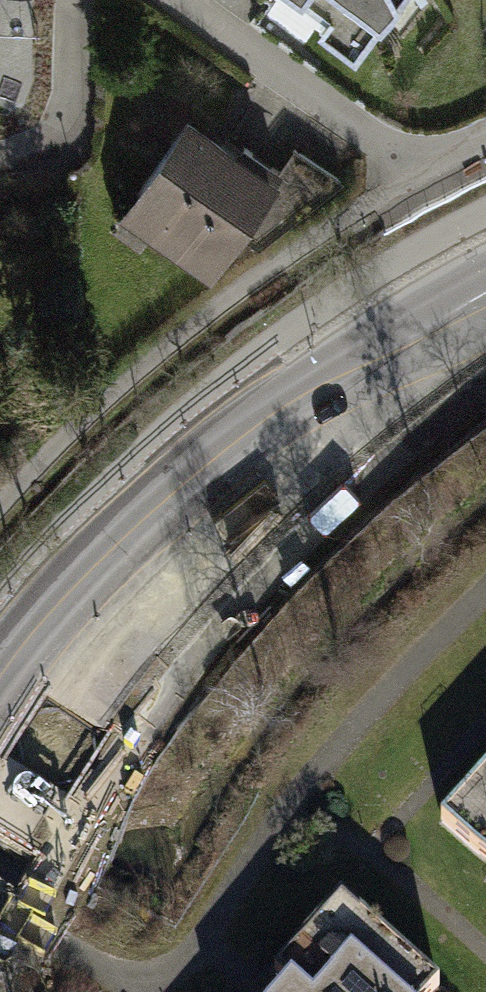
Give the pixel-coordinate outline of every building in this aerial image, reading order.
[(332,11),(322,27),(365,56),(403,0),(316,0),(332,11)] [(195,116),(124,218),(216,282),(287,180),(244,151),(195,116)] [(442,814),(485,853),(485,765),(442,814)] [(345,903),(263,991),(443,991),(345,903)]
